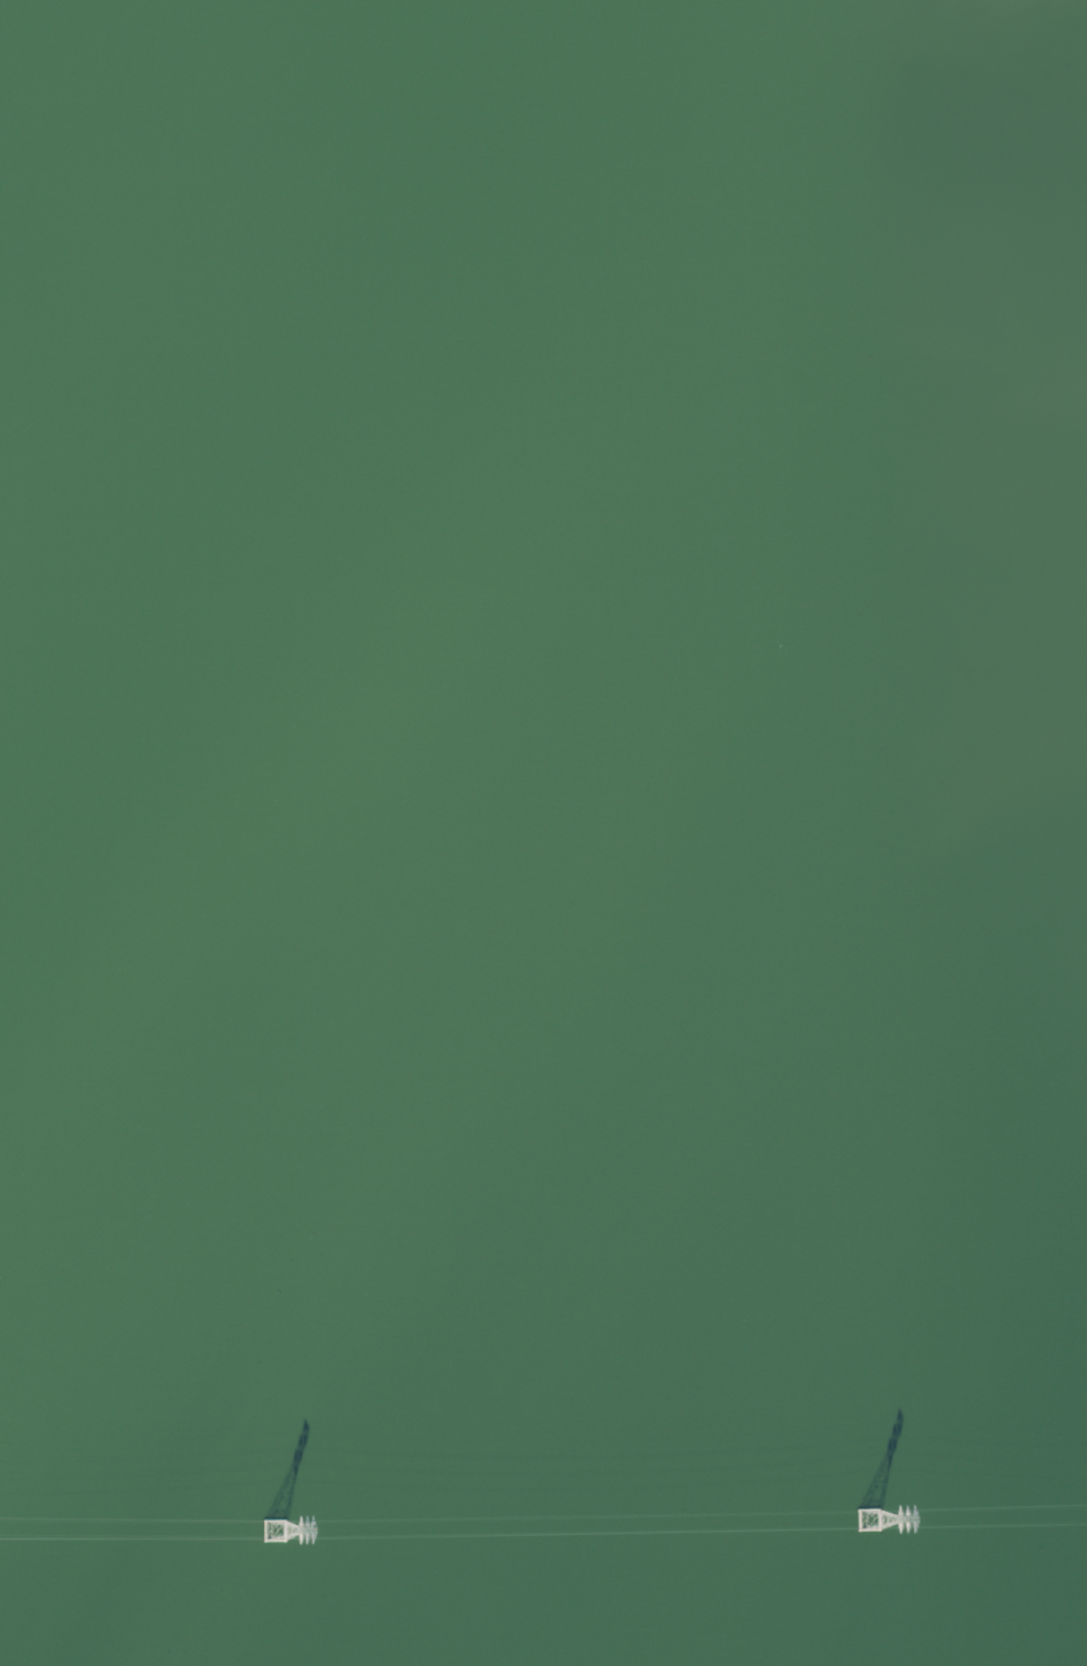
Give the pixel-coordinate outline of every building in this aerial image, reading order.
[(65,63),(75,66),(82,46),(71,43),(65,63)]
